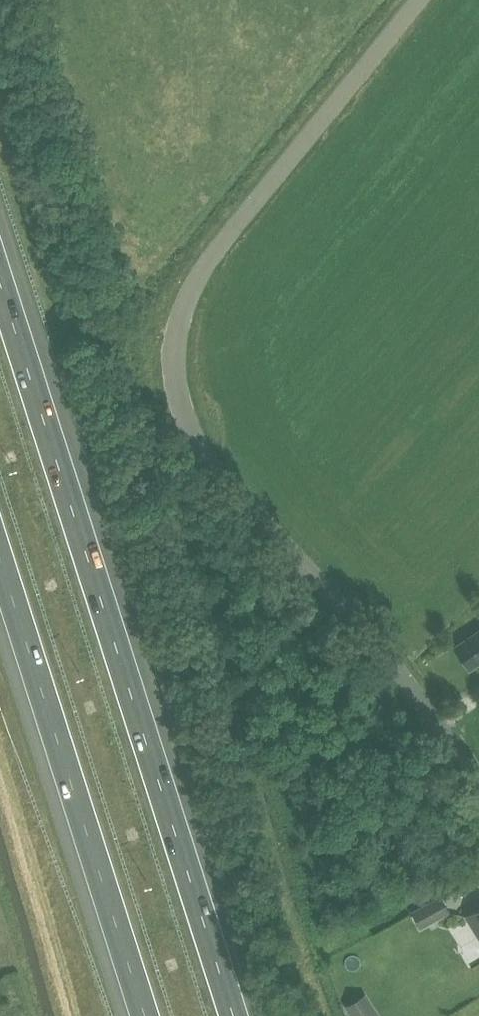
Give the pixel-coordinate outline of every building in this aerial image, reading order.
[(455,646),(470,667),(478,661),(478,630),(455,646)] [(449,912),(440,896),(412,912),(421,927),(449,912)] [(467,916),(478,936),(478,909),(467,916)] [(366,994),(347,1006),(353,1015),(379,1015),(366,994)]
